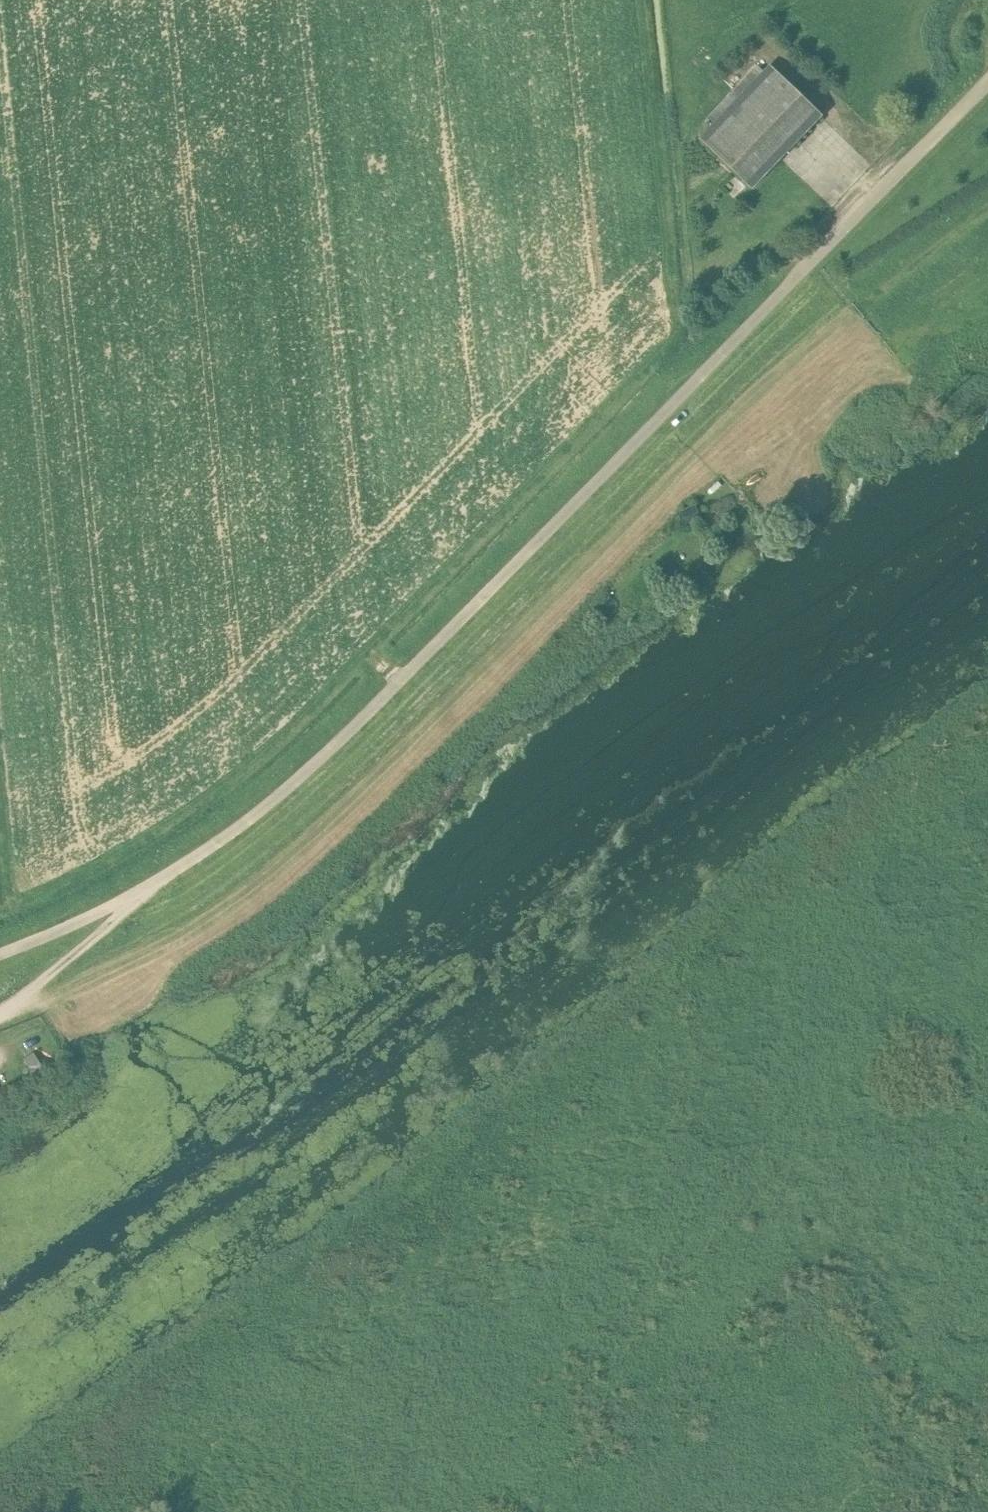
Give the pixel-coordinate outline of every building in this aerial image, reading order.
[(706,115),(714,123),(700,138),(751,188),(822,114),(770,65),(764,71),(756,63),(706,115)] [(46,1070),(34,1052),(24,1058),(35,1077),(46,1070)]
